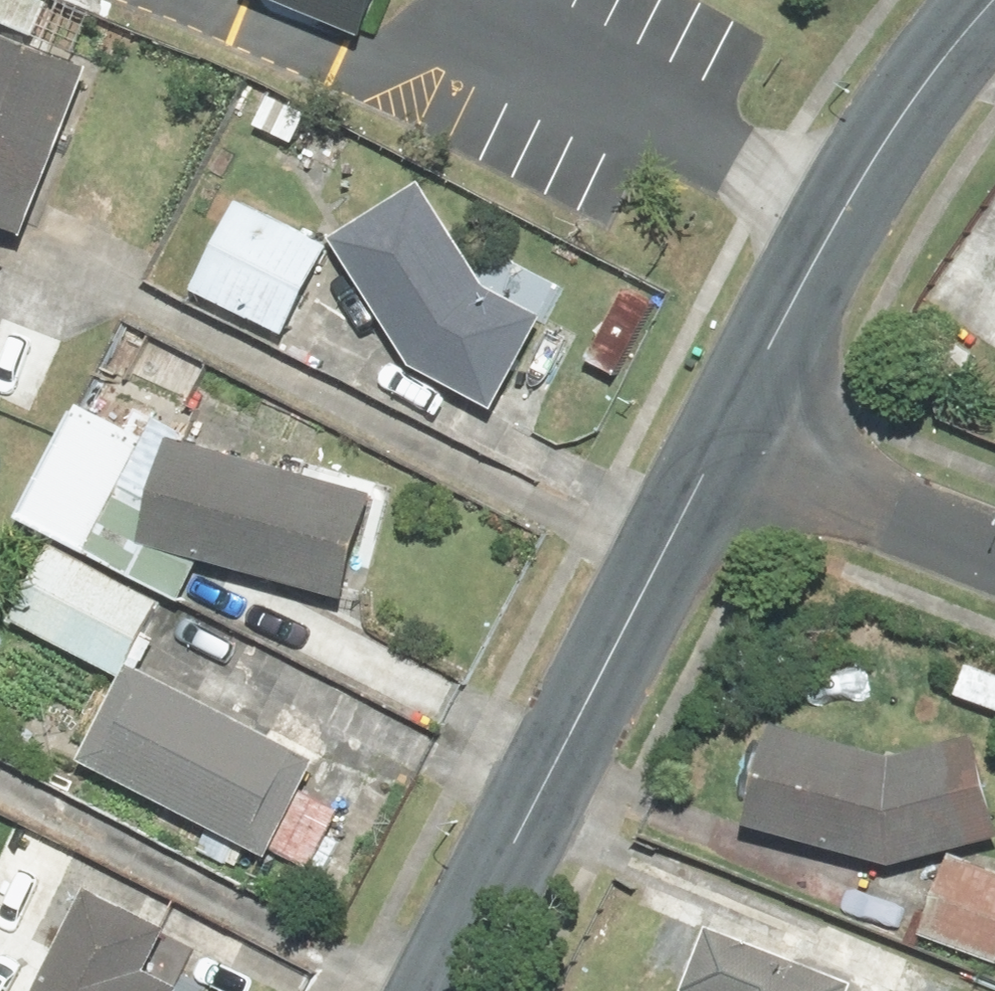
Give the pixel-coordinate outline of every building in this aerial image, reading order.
[(383,0),(282,0),(369,35),(383,0)] [(0,42),(0,233),(25,243),(90,76),(0,42)] [(246,170),(285,100),(249,80),(210,150),(246,170)] [(422,187),(331,242),(413,377),(496,420),(546,323),(485,292),(422,187)] [(238,206),(190,297),(285,347),(333,256),(238,206)] [(618,387),(664,297),(628,278),(582,369),(618,387)] [(375,500),(171,446),(142,553),(346,607),(375,500)] [(161,606),(51,548),(10,626),(120,684),(161,606)] [(954,699),(994,711),(994,669),(966,660),(954,699)] [(321,771),(131,672),(82,766),(271,866),(321,771)] [(741,824),(888,871),(994,844),(994,824),(973,738),(885,761),(773,725),(741,824)] [(919,939),(994,967),(994,881),(946,863),(919,939)] [(85,898),(39,990),(173,990),(146,977),(166,938),(85,898)] [(703,928),(679,990),(855,990),(856,987),(703,928)]
